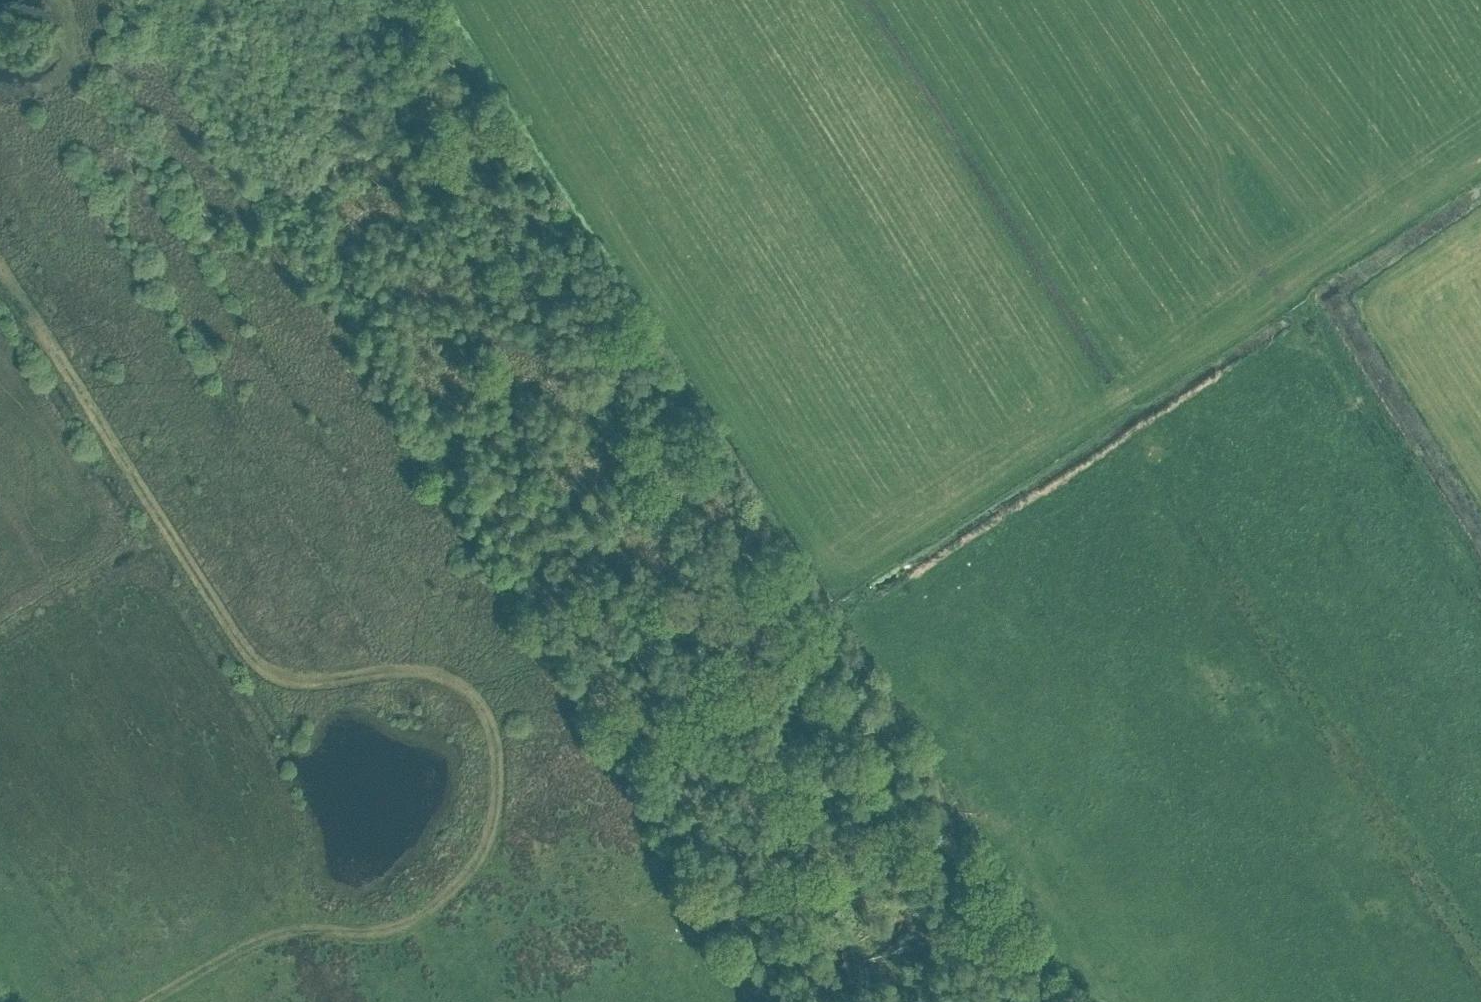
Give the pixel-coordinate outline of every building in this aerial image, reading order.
[(150,946),(164,940),(159,930),(145,936),(150,946)]
